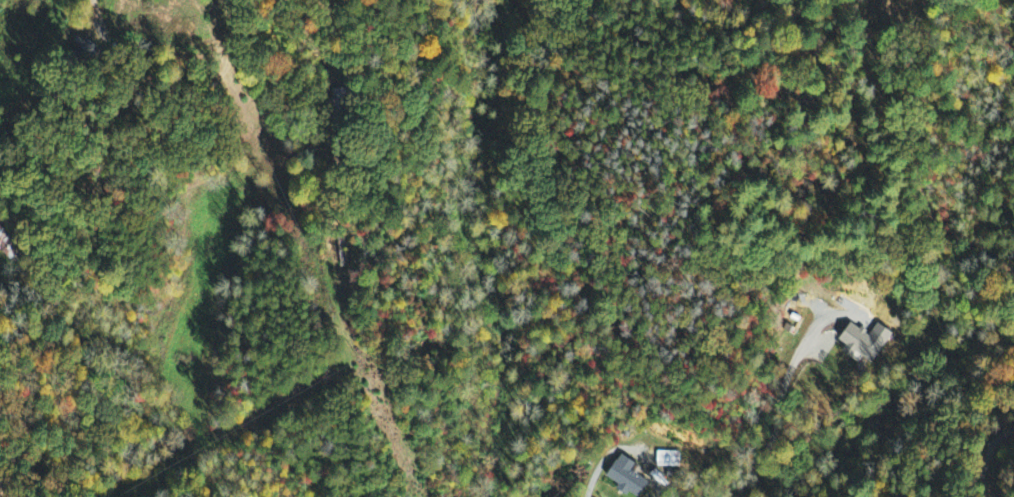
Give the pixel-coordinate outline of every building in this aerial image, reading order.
[(98,52),(92,36),(76,41),(81,57),(98,52)] [(873,365),(894,334),(879,324),(871,336),(852,324),(839,344),(857,356),(858,355),(873,365)] [(604,475),(621,485),(619,488),(635,496),(643,496),(651,483),(633,473),(638,464),(617,452),(604,475)] [(658,468),(680,468),(681,452),(658,452),(658,468)]
